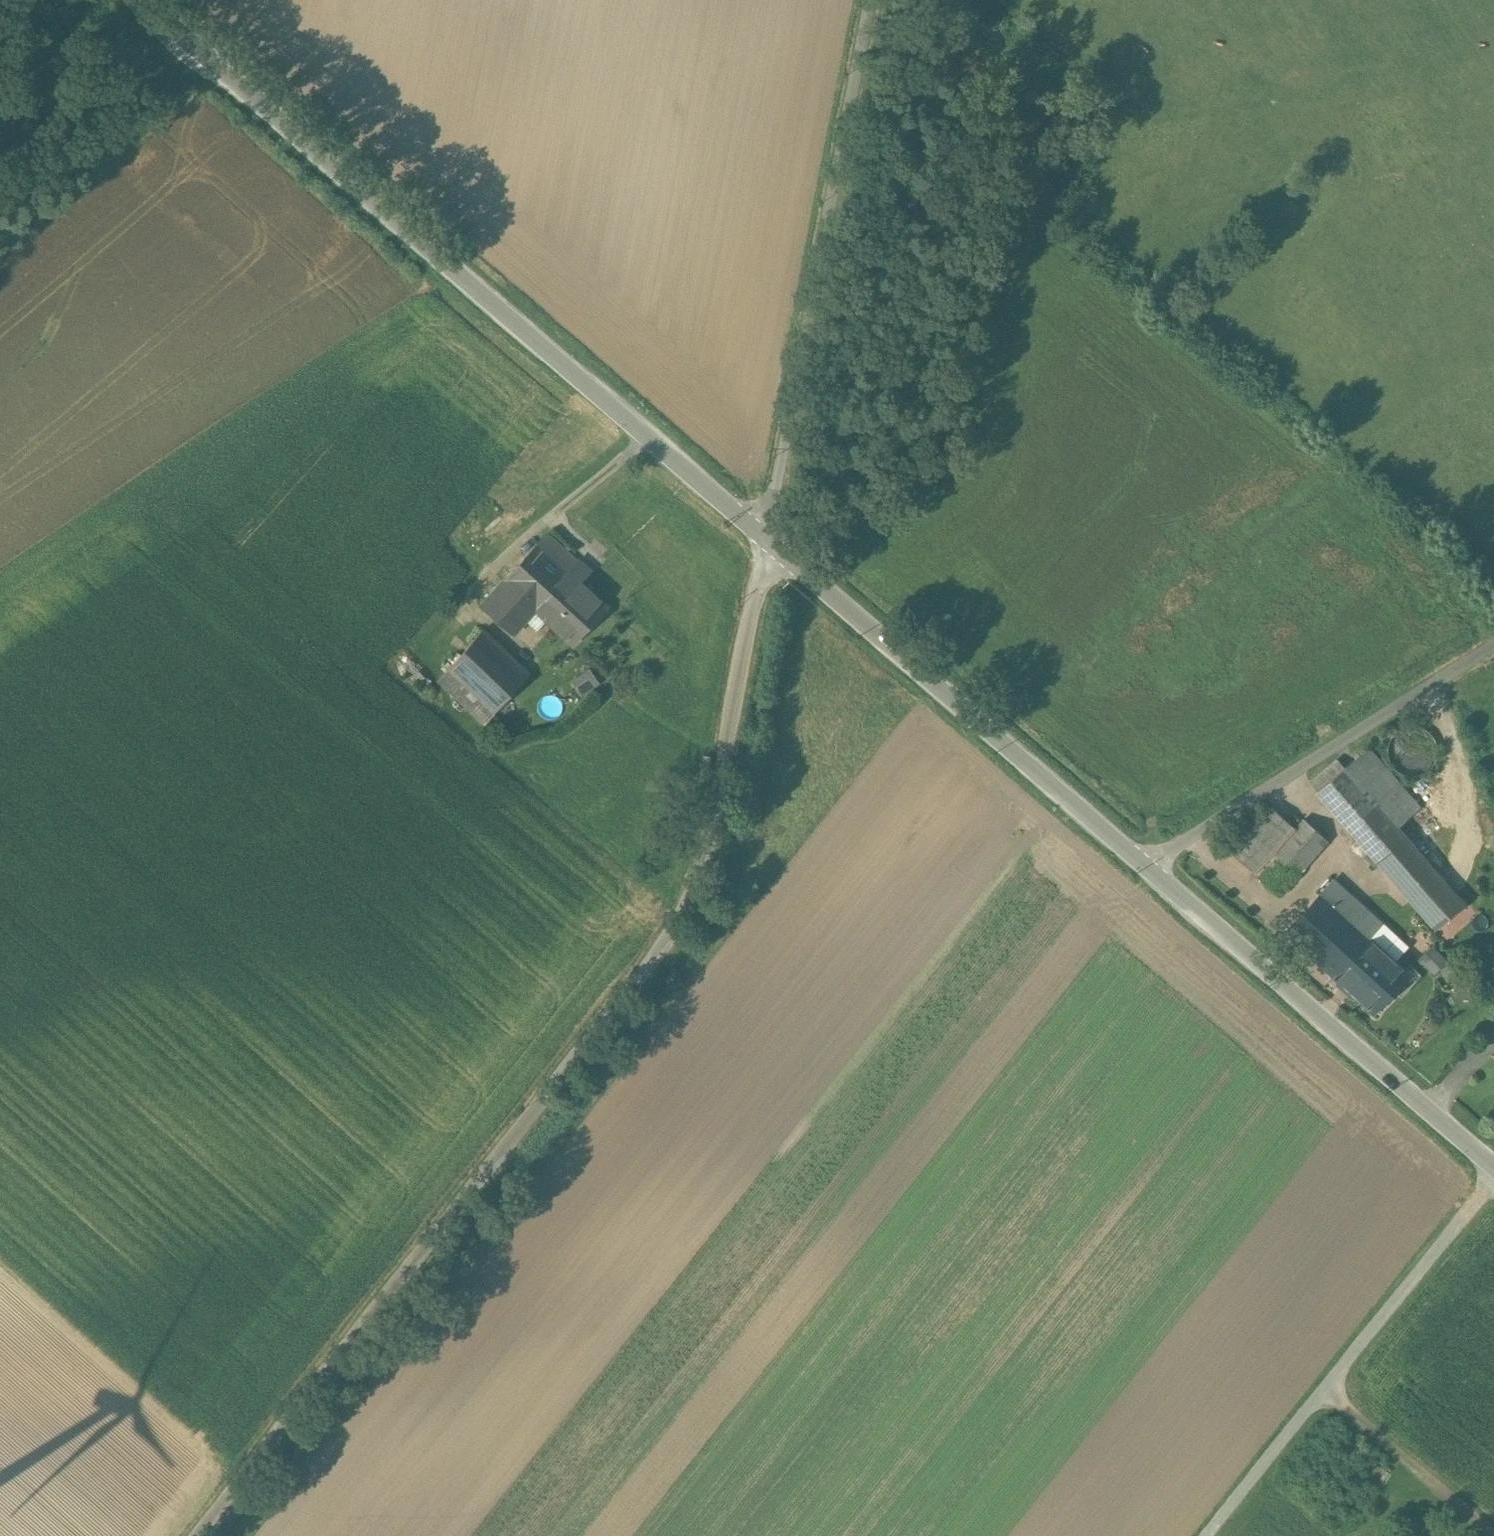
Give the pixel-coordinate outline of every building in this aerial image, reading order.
[(571,554),(548,533),(539,543),(580,581),(588,573),(569,556),(571,554)] [(580,581),(539,543),(483,604),(514,632),(536,609),(573,644),(608,607),(580,581)] [(530,674),(483,629),(449,669),(496,713),(530,674)] [(589,663),(569,677),(580,693),(599,679),(589,663)] [(496,713),(449,669),(438,681),(485,726),(496,713)] [(1389,758),(1394,767),(1402,773),(1412,775),(1423,772),(1431,766),(1436,757),(1437,748),(1435,740),(1430,732),(1422,727),(1414,725),(1405,726),(1396,731),(1390,739),(1387,748),(1389,758)] [(1461,906),(1395,830),(1419,809),(1368,749),(1344,768),(1337,760),(1310,783),(1350,831),(1352,830),(1437,927),(1461,906)] [(1296,829),(1271,807),(1254,826),(1231,852),(1255,874),(1296,829)] [(1232,829),(1220,842),(1231,852),(1254,826),(1244,818),(1232,829)] [(1296,829),(1255,874),(1278,896),(1327,841),(1304,819),(1296,829)] [(1354,898),(1334,880),(1321,894),(1341,912),(1354,898)] [(1370,938),(1355,925),(1363,917),(1362,916),(1367,910),(1354,898),(1341,912),(1321,894),(1286,931),(1357,996),(1392,959),(1370,938)] [(1382,924),(1367,910),(1362,916),(1363,917),(1355,925),(1370,938),(1382,924)] [(1408,947),(1382,924),(1370,938),(1392,959),(1395,962),(1396,961),(1408,947)] [(1436,945),(1422,959),(1436,973),(1450,960),(1436,945)] [(1392,959),(1357,996),(1374,1011),(1409,973),(1396,961),(1395,962),(1392,959)]
